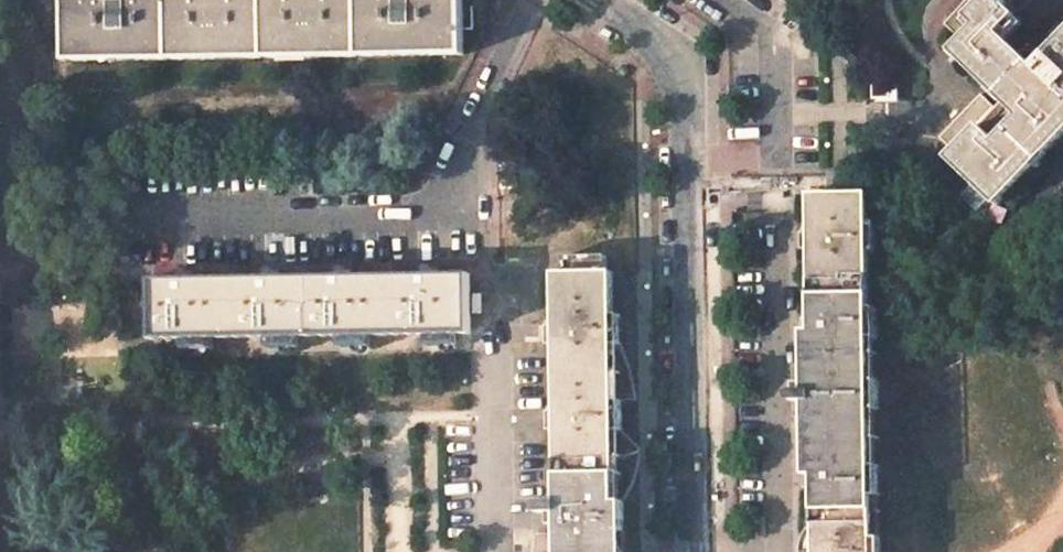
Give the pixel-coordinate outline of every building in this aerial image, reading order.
[(67,61),(464,55),(463,0),(66,0),(67,61)] [(1002,100),(978,125),(946,158),(996,205),(1062,135),(1062,34),(1033,66),(998,33),(1015,16),(999,0),(982,0),(976,6),(971,0),(968,0),(943,26),(960,40),(950,50),(1002,100)] [(829,174),(829,194),(849,194),(848,182),(848,173),(829,174)] [(815,551),(882,551),(882,549),(873,550),(873,509),(881,508),(881,478),(873,478),(872,422),(880,421),(879,389),(871,389),(871,345),(879,345),(878,313),(870,313),(869,260),(878,259),(877,225),(869,225),(868,193),(856,194),(849,194),(829,194),(810,194),(812,383),(796,383),(796,393),(791,395),(791,396),(790,397),(789,399),(790,403),(796,406),(813,406),(815,551)] [(558,551),(617,551),(617,501),(624,489),(633,469),(637,456),(638,445),(615,429),(615,399),(637,399),(637,398),(635,390),(630,373),(621,355),(614,346),(613,272),(606,272),(606,253),(562,253),(562,273),(554,273),(558,506),(541,507),(542,518),(536,520),(534,523),(535,527),(536,527),(542,531),(558,530),(558,551)] [(470,275),(152,279),(153,338),(184,337),(185,348),(214,348),(214,337),(262,336),(262,347),(295,347),(295,336),(337,335),(338,346),(370,346),(369,335),(425,334),(425,345),(455,344),(454,334),(471,333),(470,313),(470,294),(470,275)] [(482,294),(470,294),(470,313),(482,313),(482,294)]
